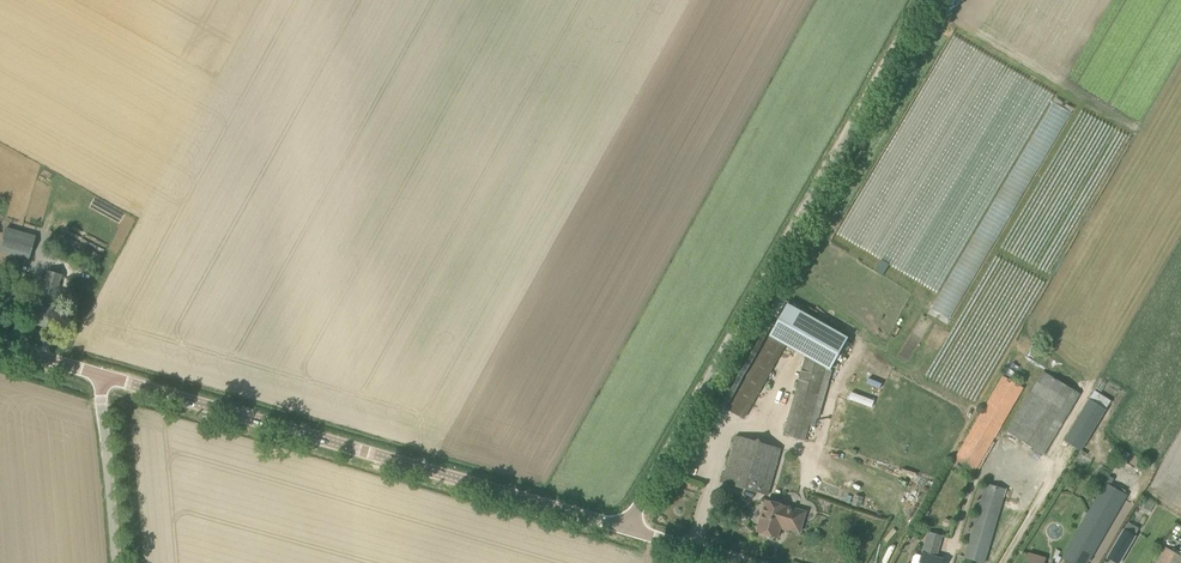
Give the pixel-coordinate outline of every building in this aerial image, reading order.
[(1046,118),(1063,127),(1073,108),(1055,99),(1046,118)] [(28,259),(36,234),(7,225),(0,249),(0,251),(28,259)] [(47,270),(32,323),(46,327),(61,274),(47,270)] [(923,423),(965,350),(918,323),(924,313),(889,293),(883,303),(871,297),(849,337),(789,303),(771,336),(806,356),(826,367),(923,423)] [(826,367),(806,356),(784,434),(805,440),(826,367)] [(1044,454),(1081,393),(1044,371),(1007,432),(1044,454)] [(972,476),(1024,387),(1003,375),(952,464),(972,476)] [(1081,450),(1106,409),(1112,399),(1096,389),(1065,440),(1081,450)] [(851,391),(849,398),(872,406),(874,399),(851,391)] [(752,404),(737,395),(729,410),(744,418),(752,404)] [(768,495),(782,449),(736,435),(722,482),(768,495)] [(1075,462),(1088,469),(1094,459),(1081,451),(1075,462)] [(1115,479),(1109,476),(1106,481),(1112,485),(1115,479)] [(1071,562),(1088,562),(1128,495),(1125,493),(1120,490),(1106,482),(1062,558),(1063,558),(1071,562)] [(986,484),(965,557),(985,562),(1006,489),(986,484)] [(1130,513),(1135,502),(1128,499),(1124,511),(1130,513)] [(766,500),(758,531),(778,537),(781,527),(800,532),(806,511),(766,500)] [(1148,515),(1152,508),(1145,504),(1141,511),(1148,515)] [(1108,557),(1118,562),(1120,562),(1136,536),(1124,529),(1108,557)] [(920,562),(942,562),(944,559),(934,556),(936,550),(938,551),(941,542),(927,538),(920,562)] [(1155,562),(1180,562),(1180,556),(1165,546),(1155,562)] [(1027,562),(1045,562),(1047,558),(1030,553),(1027,562)]
